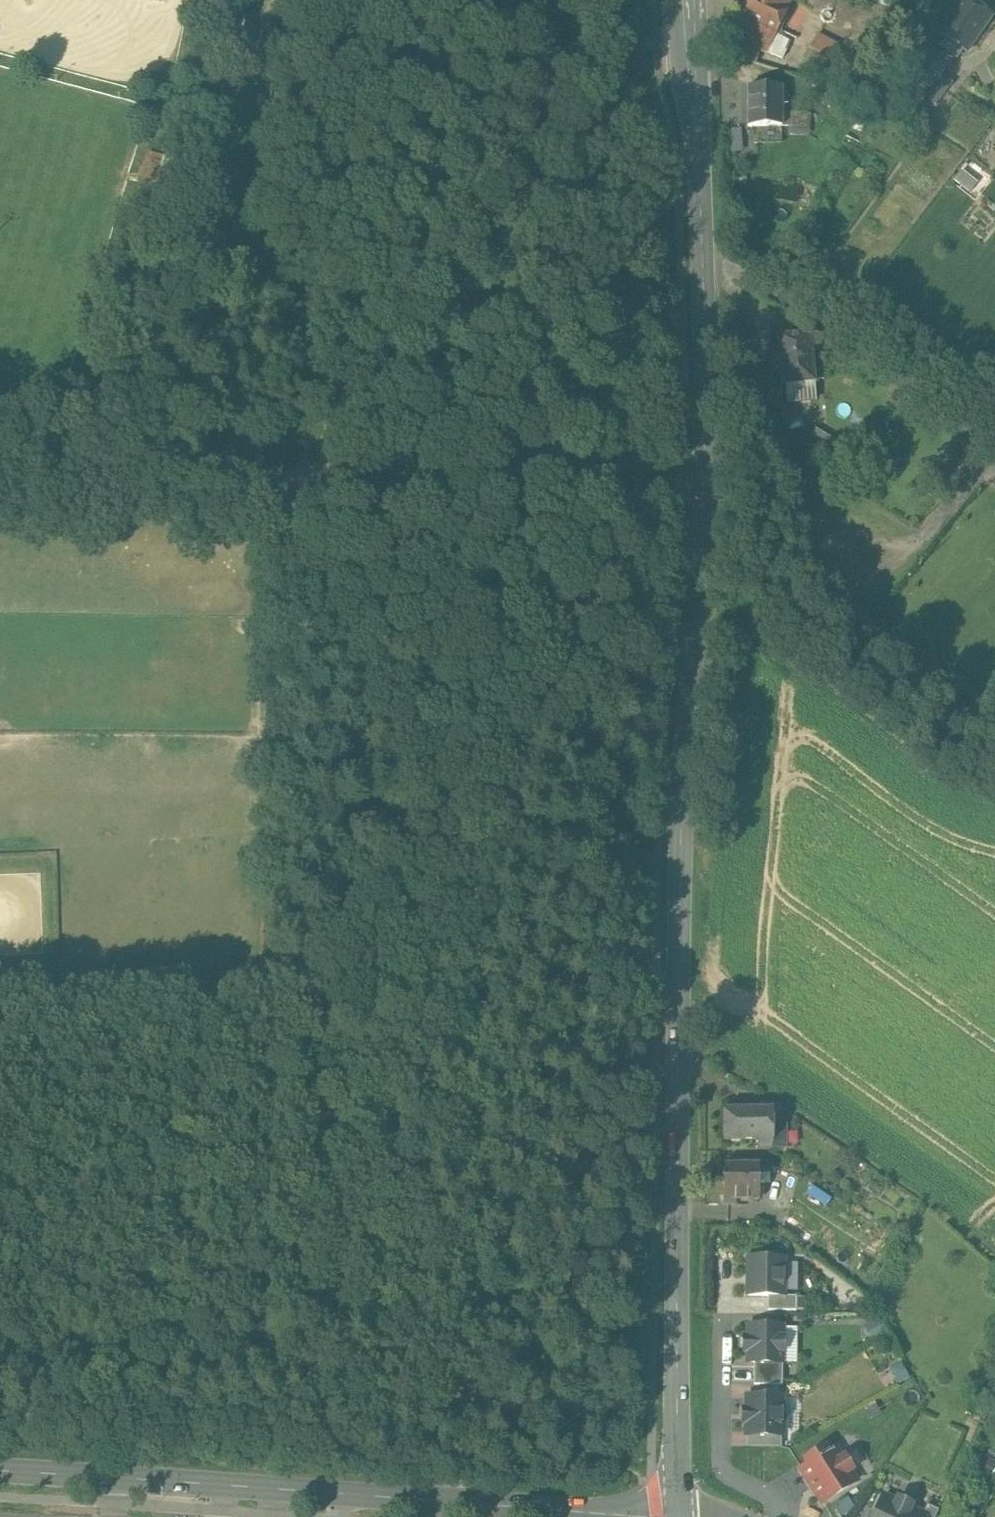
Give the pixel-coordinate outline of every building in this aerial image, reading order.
[(735,15),(729,35),(728,37),(730,38),(731,35),(755,47),(764,29),(776,34),(789,5),(791,0),(742,0),(735,15)] [(972,0),(957,0),(936,30),(947,37),(941,45),(955,54),(960,47),(967,52),(993,14),(972,0)] [(764,29),(755,47),(786,61),(795,43),(776,34),(764,29)] [(833,59),(842,44),(821,31),(812,47),(833,59)] [(937,51),(922,43),(905,74),(921,82),(937,51)] [(941,74),(925,97),(936,105),(953,83),(941,74)] [(781,84),(748,85),(748,124),(782,124),(782,111),(781,84)] [(806,111),(782,111),(782,124),(806,123),(806,111)] [(811,330),(778,333),(783,381),(786,380),(815,378),(812,340),(822,340),(824,334),(816,331),(811,331),(811,330)] [(815,378),(786,380),(788,399),(817,396),(815,378)] [(814,430),(805,444),(827,458),(836,444),(814,430)] [(775,1107),(725,1107),(725,1136),(775,1136),(775,1122),(775,1107)] [(786,1122),(775,1122),(775,1136),(775,1143),(786,1143),(786,1122)] [(762,1162),(726,1162),(726,1202),(736,1202),(736,1197),(762,1197),(762,1162)] [(804,1228),(788,1216),(781,1224),(798,1237),(804,1228)] [(784,1257),(749,1257),(748,1295),(768,1295),(783,1296),(784,1257)] [(783,1296),(768,1295),(768,1310),(796,1310),(796,1296),(783,1296)] [(769,1322),(765,1326),(748,1325),(748,1336),(745,1336),(745,1351),(748,1351),(747,1362),(755,1362),(783,1362),(783,1326),(780,1326),(776,1322),(769,1322)] [(783,1362),(755,1362),(754,1384),(782,1384),(783,1362)] [(768,1393),(764,1396),(747,1396),(747,1408),(744,1408),(744,1422),(747,1422),(747,1434),(782,1434),(782,1431),(785,1428),(785,1419),(782,1415),(782,1396),(779,1396),(775,1393),(768,1393)] [(802,1468),(823,1502),(856,1481),(850,1471),(853,1469),(845,1455),(841,1457),(835,1447),(828,1452),(819,1450),(811,1455),(809,1463),(802,1468)] [(461,1473),(461,1481),(475,1482),(475,1473),(461,1473)] [(923,1514),(910,1508),(912,1504),(898,1498),(896,1501),(884,1495),(876,1512),(871,1514),(870,1516),(921,1516),(923,1514)] [(923,1514),(921,1516),(934,1516),(938,1509),(928,1504),(923,1514)]
